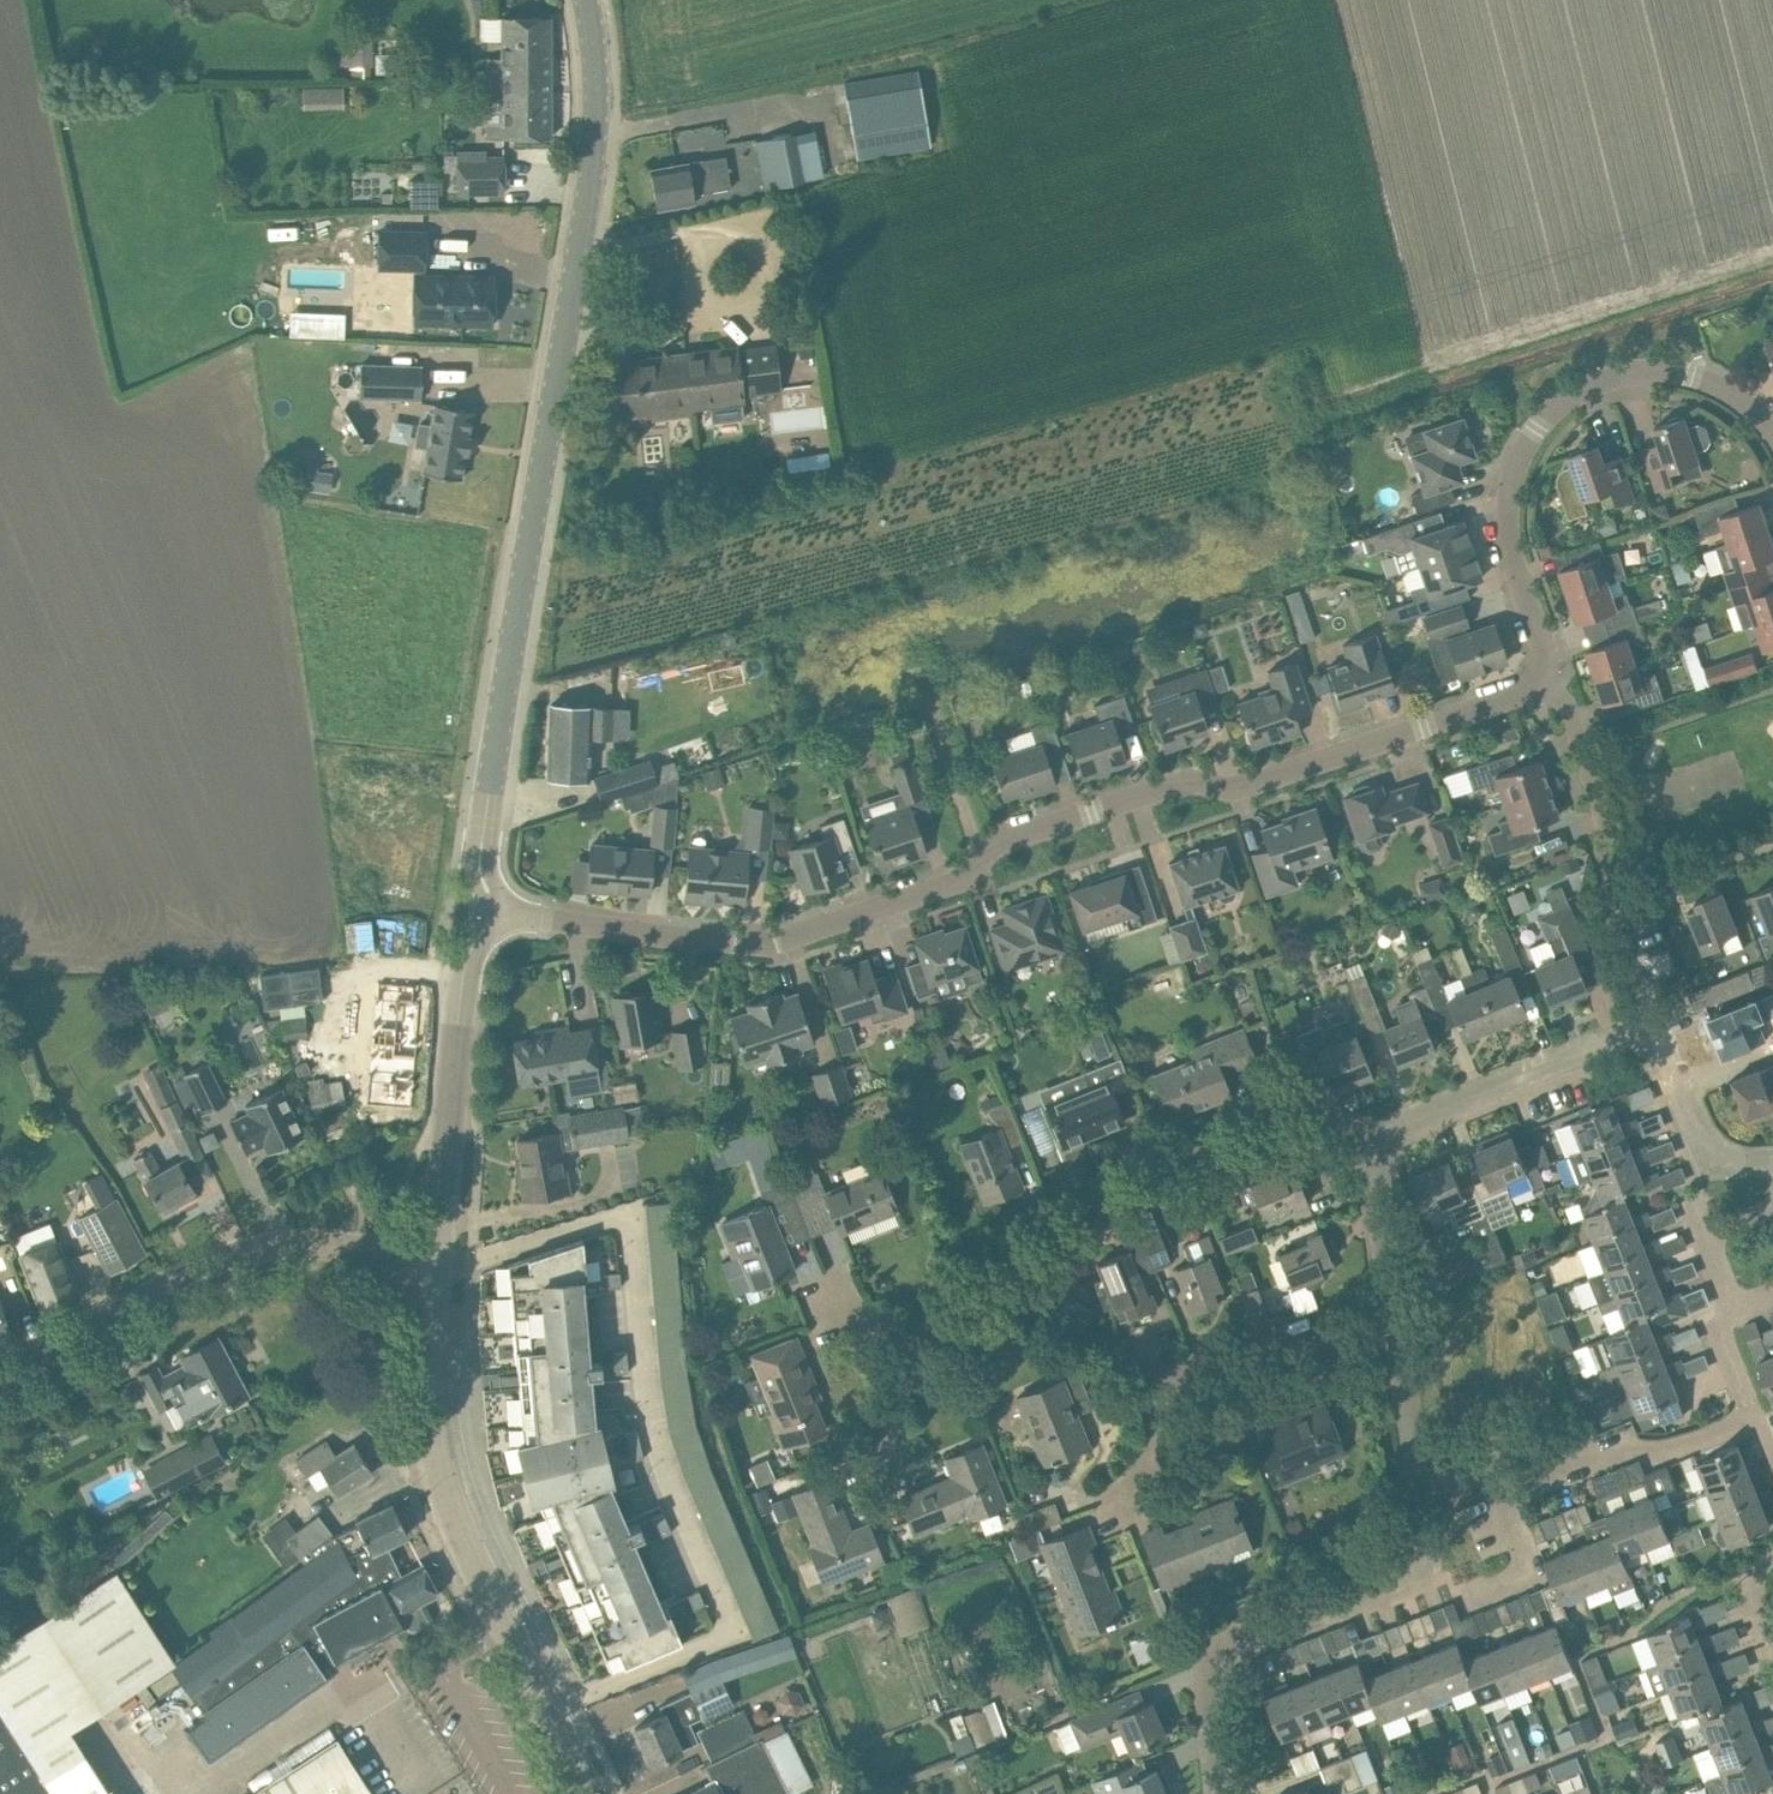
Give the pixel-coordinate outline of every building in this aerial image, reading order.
[(487,58),(487,77),(550,77),(550,17),(526,17),(502,17),(502,58),(487,58)] [(374,66),(373,36),(349,36),(349,66),(374,66)] [(843,84),(857,158),(930,145),(918,71),(843,84)] [(479,96),(479,125),(487,125),(487,137),(503,137),(527,137),(551,137),(550,77),(487,77),(487,96),(479,96)] [(804,182),(803,179),(795,134),(753,141),(761,190),(804,182)] [(725,155),(651,168),(658,209),(695,202),(693,194),(731,187),(725,155)] [(504,156),(457,157),(457,193),(504,192),(504,156)] [(411,197),(437,196),(437,178),(410,179),(411,197)] [(379,231),(379,268),(424,268),(426,268),(426,231),(379,231)] [(414,275),(413,322),(493,324),(494,276),(414,275)] [(348,335),(349,309),(293,307),(292,334),(348,335)] [(799,347),(800,358),(814,357),(813,345),(799,347)] [(737,347),(685,354),(691,406),(711,404),(713,420),(744,416),(742,400),(743,400),(743,394),(780,389),(775,346),(737,350),(737,347)] [(639,360),(615,363),(621,415),(645,412),(685,407),(691,406),(685,354),(639,360)] [(421,399),(422,365),(361,363),(360,397),(421,399)] [(473,401),(436,394),(423,463),(460,470),(465,444),(469,444),(472,428),(468,428),(473,401)] [(1660,443),(1643,449),(1657,490),(1704,474),(1697,452),(1707,449),(1711,441),(1706,428),(1699,424),(1688,427),(1685,416),(1654,427),(1660,443)] [(1425,490),(1410,495),(1416,512),(1455,500),(1455,498),(1449,500),(1445,485),(1461,480),(1455,461),(1468,457),(1465,446),(1470,445),(1468,437),(1472,436),(1467,421),(1463,423),(1462,419),(1439,427),(1425,431),(1431,449),(1413,455),(1425,490)] [(1590,513),(1585,500),(1600,495),(1604,508),(1634,498),(1623,464),(1621,456),(1604,462),(1599,445),(1568,456),(1571,465),(1567,467),(1560,471),(1557,478),(1557,485),(1569,520),(1590,513)] [(815,461),(801,462),(804,482),(811,481),(832,479),(829,454),(815,456),(815,461)] [(332,474),(317,471),(317,461),(298,461),(299,488),(330,492),(332,474)] [(1729,543),(1769,529),(1760,503),(1741,509),(1736,496),(1694,510),(1704,536),(1724,529),(1729,543)] [(1656,521),(1671,516),(1667,502),(1651,507),(1656,521)] [(1440,511),(1362,537),(1367,553),(1384,547),(1387,547),(1400,552),(1413,547),(1419,566),(1472,549),(1462,520),(1442,526),(1437,514),(1441,512),(1440,511)] [(1769,574),(1764,561),(1772,558),(1772,541),(1769,529),(1729,543),(1733,556),(1728,559),(1724,564),(1726,568),(1729,570),(1723,572),(1728,588),(1769,574)] [(1546,539),(1537,542),(1543,558),(1552,554),(1546,539)] [(1560,570),(1569,596),(1609,583),(1609,582),(1628,577),(1619,550),(1603,555),(1599,541),(1565,553),(1570,566),(1560,570)] [(1673,560),(1678,559),(1681,554),(1680,549),(1675,547),(1670,548),(1668,553),(1669,558),(1673,560)] [(1414,600),(1381,611),(1386,625),(1419,614),(1469,597),(1469,596),(1465,597),(1461,584),(1481,577),(1472,549),(1419,566),(1425,584),(1410,589),(1414,600)] [(1693,580),(1685,560),(1672,564),(1679,585),(1693,580)] [(1748,600),(1756,624),(1772,618),(1772,587),(1769,574),(1728,588),(1734,605),(1748,600)] [(1628,592),(1614,596),(1609,583),(1569,596),(1578,623),(1603,615),(1608,628),(1638,618),(1664,610),(1661,600),(1634,608),(1633,603),(1631,604),(1628,592)] [(1304,587),(1288,591),(1302,640),(1318,635),(1304,587)] [(1423,618),(1430,636),(1445,631),(1448,639),(1446,639),(1459,677),(1506,661),(1494,623),(1466,632),(1464,625),(1467,623),(1461,605),(1438,613),(1423,618)] [(1596,677),(1636,664),(1628,638),(1643,633),(1638,618),(1608,628),(1612,642),(1587,650),(1596,677)] [(1756,624),(1765,650),(1772,648),(1772,618),(1756,624)] [(737,646),(733,628),(718,632),(723,650),(737,646)] [(1395,689),(1385,659),(1375,634),(1343,644),(1348,660),(1327,667),(1334,689),(1330,690),(1338,712),(1364,703),(1363,700),(1395,689)] [(1112,660),(1108,649),(1091,655),(1095,666),(1112,660)] [(1705,669),(1710,684),(1758,668),(1753,653),(1705,669)] [(1238,703),(1245,722),(1252,745),(1279,737),(1280,739),(1300,732),(1294,714),(1311,709),(1295,662),(1268,671),(1273,687),(1258,692),(1259,696),(1238,703)] [(1605,704),(1627,696),(1630,696),(1635,709),(1665,699),(1656,673),(1641,678),(1636,664),(1596,677),(1605,704)] [(1705,669),(1704,665),(1691,669),(1697,688),(1699,688),(1710,684),(1705,669)] [(1180,696),(1150,705),(1157,726),(1165,749),(1193,740),(1191,735),(1207,730),(1200,708),(1218,702),(1206,667),(1174,678),(1180,696)] [(1039,691),(1034,674),(1020,679),(1026,695),(1039,691)] [(1083,777),(1113,767),(1126,762),(1117,735),(1135,729),(1124,695),(1094,704),(1100,723),(1068,733),(1083,777)] [(966,717),(975,700),(968,696),(954,700),(959,714),(966,717)] [(548,777),(572,778),(589,779),(591,738),(611,738),(612,707),(575,705),(551,704),(548,777)] [(1047,759),(1063,754),(1051,720),(1030,727),(1036,746),(991,760),(1004,797),(1022,791),(1024,796),(1056,786),(1047,759)] [(704,739),(710,760),(732,754),(726,733),(704,739)] [(1465,768),(1472,789),(1486,784),(1488,792),(1498,789),(1503,803),(1549,788),(1547,784),(1550,783),(1546,770),(1543,771),(1540,760),(1502,773),(1497,757),(1465,768)] [(651,759),(612,771),(620,796),(659,784),(651,759)] [(924,795),(913,760),(892,767),(903,802),(924,795)] [(721,767),(702,773),(707,790),(726,784),(721,767)] [(650,805),(655,805),(652,843),(672,845),(678,778),(659,784),(620,796),(624,808),(633,812),(651,807),(650,805)] [(1354,794),(1344,797),(1358,838),(1359,837),(1363,849),(1369,852),(1380,848),(1383,842),(1379,831),(1393,826),(1392,822),(1427,810),(1417,783),(1383,794),(1380,785),(1370,788),(1369,786),(1367,785),(1355,789),(1353,791),(1354,794)] [(1501,829),(1487,834),(1494,854),(1526,844),(1521,829),(1558,816),(1555,805),(1558,805),(1553,792),(1550,793),(1549,788),(1503,803),(1508,818),(1498,821),(1501,829)] [(769,847),(772,808),(750,806),(747,845),(769,847)] [(881,869),(903,862),(927,854),(910,806),(865,821),(881,869)] [(1282,818),(1283,821),(1261,828),(1268,848),(1253,854),(1266,895),(1297,884),(1292,869),(1331,856),(1315,807),(1282,818)] [(825,837),(790,849),(797,869),(804,892),(835,881),(836,884),(848,880),(839,853),(854,848),(843,817),(821,825),(825,837)] [(1430,823),(1444,866),(1464,859),(1449,817),(1430,823)] [(649,893),(651,869),(653,849),(592,844),(588,888),(649,893)] [(1169,862),(1177,885),(1188,920),(1170,926),(1181,959),(1206,950),(1190,904),(1217,895),(1218,899),(1226,902),(1234,899),(1236,892),(1235,889),(1238,888),(1224,844),(1169,862)] [(743,902),(746,878),(748,852),(690,847),(685,897),(743,902)] [(1574,857),(1562,861),(1565,870),(1577,866),(1574,857)] [(1070,891),(1077,913),(1083,929),(1125,915),(1129,928),(1157,918),(1154,909),(1147,886),(1145,887),(1146,889),(1131,894),(1123,869),(1088,880),(1089,884),(1070,891)] [(1754,893),(1770,934),(1772,932),(1772,885),(1754,893)] [(1525,888),(1511,894),(1517,910),(1531,904),(1525,888)] [(1698,906),(1689,910),(1708,961),(1726,954),(1744,947),(1738,931),(1735,923),(1731,912),(1725,898),(1722,890),(1696,900),(1698,906)] [(999,952),(1005,969),(1064,949),(1046,895),(1003,909),(1008,923),(991,929),(999,952)] [(1546,939),(1529,947),(1537,966),(1534,967),(1540,981),(1549,1003),(1584,988),(1573,961),(1589,954),(1576,923),(1568,904),(1553,911),(1537,917),(1546,939)] [(1380,923),(1384,934),(1393,938),(1402,934),(1398,924),(1390,920),(1380,923)] [(982,979),(972,949),(965,926),(934,936),(933,932),(915,938),(922,960),(907,965),(918,997),(937,991),(934,982),(964,972),(968,984),(982,979)] [(1472,972),(1493,1025),(1524,1013),(1516,993),(1530,988),(1505,927),(1490,934),(1507,975),(1490,982),(1484,968),(1472,972)] [(1289,935),(1279,939),(1283,951),(1293,947),(1289,935)] [(1457,1023),(1463,1038),(1493,1025),(1472,972),(1461,944),(1449,950),(1460,978),(1443,985),(1427,945),(1412,951),(1426,986),(1430,997),(1438,1015),(1437,1015),(1443,1029),(1457,1023)] [(906,1010),(902,993),(894,971),(890,972),(891,975),(874,980),(867,959),(826,973),(841,1019),(869,1009),(873,1021),(906,1010)] [(318,967),(259,975),(264,1008),(323,1000),(318,967)] [(1710,1003),(1733,994),(1755,986),(1749,969),(1704,987),(1710,1003)] [(1181,982),(1168,977),(1166,973),(1158,976),(1162,987),(1176,993),(1187,989),(1184,981),(1181,982)] [(1348,980),(1361,1011),(1376,1005),(1364,974),(1348,980)] [(415,985),(391,983),(378,982),(368,1080),(367,1104),(412,1108),(420,1000),(414,999),(415,985)] [(1397,1064),(1433,1050),(1421,1021),(1437,1015),(1438,1015),(1430,997),(1426,986),(1408,993),(1410,1000),(1395,1006),(1401,1021),(1383,1028),(1397,1064)] [(154,992),(142,988),(136,1007),(147,1011),(154,992)] [(618,997),(615,998),(623,1043),(661,1036),(660,1033),(663,1033),(659,1014),(657,1015),(652,991),(633,994),(629,990),(625,991),(620,992),(618,997)] [(814,1042),(805,1015),(797,992),(783,997),(781,992),(748,1004),(750,1011),(730,1017),(734,1031),(729,1033),(735,1051),(740,1049),(745,1063),(766,1056),(768,1063),(801,1052),(800,1047),(814,1042)] [(1724,1057),(1746,1048),(1751,1046),(1751,1045),(1765,1040),(1757,1020),(1763,1018),(1756,1001),(1709,1019),(1724,1057)] [(919,1026),(928,1023),(922,1006),(913,1009),(919,1026)] [(279,1019),(266,1021),(267,1025),(276,1041),(282,1041),(308,1038),(305,1016),(279,1019)] [(1369,1075),(1346,1018),(1323,1028),(1322,1025),(1295,1035),(1307,1063),(1321,1057),(1334,1090),(1369,1075)] [(1097,1020),(1072,1030),(1078,1046),(1090,1041),(1097,1059),(1110,1054),(1097,1020)] [(1022,1024),(1014,1027),(1019,1040),(1032,1035),(1029,1027),(1022,1024)] [(534,1031),(535,1037),(512,1041),(520,1085),(598,1071),(591,1027),(570,1031),(569,1025),(534,1031)] [(693,1029),(674,1032),(676,1041),(680,1066),(702,1062),(696,1028),(693,1029)] [(1296,1049),(1287,1028),(1274,1034),(1282,1054),(1296,1049)] [(1154,1075),(1162,1095),(1171,1117),(1208,1102),(1207,1099),(1215,1097),(1216,1099),(1229,1094),(1226,1086),(1224,1087),(1221,1081),(1223,1080),(1220,1073),(1254,1059),(1242,1029),(1190,1050),(1194,1059),(1154,1075)] [(926,1058),(916,1062),(920,1073),(930,1070),(926,1058)] [(185,1073),(205,1113),(226,1102),(207,1063),(185,1073)] [(161,1064),(144,1072),(159,1103),(175,1096),(161,1064)] [(822,1104),(851,1095),(841,1064),(812,1073),(822,1104)] [(907,1065),(897,1068),(901,1079),(910,1076),(907,1065)] [(1047,1104),(1054,1123),(1063,1145),(1088,1135),(1088,1134),(1097,1130),(1098,1132),(1124,1121),(1115,1099),(1131,1093),(1132,1095),(1134,1094),(1122,1065),(1103,1073),(1106,1081),(1047,1104)] [(1761,1069),(1760,1068),(1733,1079),(1748,1117),(1772,1107),(1772,1065),(1761,1069)] [(307,1080),(312,1110),(347,1105),(342,1079),(324,1082),(323,1077),(307,1080)] [(269,1152),(304,1135),(280,1087),(246,1104),(250,1112),(230,1122),(245,1153),(265,1143),(269,1152)] [(1592,1109),(1594,1113),(1583,1118),(1572,1122),(1573,1123),(1559,1128),(1570,1156),(1584,1150),(1605,1142),(1604,1138),(1624,1130),(1621,1123),(1615,1108),(1630,1102),(1626,1091),(1610,1097),(1612,1101),(1592,1109)] [(1024,1142),(1015,1119),(1008,1099),(984,1108),(992,1131),(983,1134),(961,1143),(984,1202),(1022,1186),(1007,1147),(1022,1141),(1022,1143),(1024,1142)] [(177,1100),(161,1108),(175,1139),(193,1131),(178,1100),(177,1100)] [(623,1105),(570,1114),(576,1148),(629,1139),(629,1136),(624,1107),(623,1105)] [(1591,1106),(1580,1110),(1583,1118),(1594,1113),(1592,1109),(1591,1106)] [(1636,1117),(1621,1123),(1624,1130),(1604,1138),(1605,1142),(1584,1150),(1570,1156),(1580,1180),(1593,1175),(1594,1177),(1615,1169),(1614,1164),(1634,1157),(1632,1150),(1625,1135),(1641,1129),(1636,1117)] [(149,1150),(134,1158),(146,1179),(145,1180),(160,1207),(173,1200),(177,1206),(196,1195),(192,1189),(193,1189),(191,1186),(213,1174),(193,1131),(175,1139),(184,1158),(178,1162),(161,1171),(149,1150)] [(206,1149),(219,1144),(213,1131),(201,1137),(206,1149)] [(521,1159),(516,1160),(519,1173),(524,1199),(570,1190),(564,1155),(560,1131),(556,1132),(517,1139),(521,1159)] [(1488,1178),(1475,1183),(1487,1214),(1493,1229),(1520,1217),(1505,1181),(1524,1173),(1530,1188),(1545,1182),(1529,1144),(1518,1149),(1513,1136),(1477,1151),(1488,1178)] [(1594,1177),(1598,1186),(1587,1204),(1581,1206),(1584,1214),(1606,1206),(1604,1202),(1625,1195),(1625,1196),(1627,1195),(1626,1190),(1644,1183),(1642,1177),(1636,1161),(1651,1155),(1647,1144),(1632,1150),(1634,1157),(1614,1164),(1615,1169),(1594,1177)] [(1460,1225),(1472,1220),(1487,1214),(1475,1183),(1461,1189),(1450,1162),(1413,1177),(1428,1212),(1450,1203),(1460,1225)] [(1249,1184),(1258,1206),(1261,1215),(1292,1203),(1294,1207),(1307,1202),(1296,1175),(1294,1175),(1291,1168),(1294,1167),(1293,1166),(1249,1184)] [(814,1172),(788,1180),(811,1236),(812,1236),(808,1226),(835,1215),(839,1224),(837,1225),(840,1232),(897,1209),(881,1171),(826,1193),(817,1171),(814,1172)] [(1662,1182),(1657,1171),(1642,1177),(1644,1183),(1646,1188),(1662,1182)] [(766,1205),(721,1223),(734,1256),(740,1253),(754,1287),(794,1271),(779,1233),(804,1223),(810,1237),(811,1236),(788,1180),(760,1190),(766,1205)] [(1584,1215),(1596,1244),(1617,1236),(1616,1231),(1636,1223),(1633,1217),(1625,1196),(1625,1195),(1604,1202),(1606,1206),(1584,1214),(1584,1215)] [(116,1198),(79,1217),(98,1252),(106,1248),(119,1241),(124,1250),(130,1262),(146,1254),(116,1198)] [(645,1204),(646,1219),(673,1216),(671,1202),(645,1204)] [(1135,1216),(1140,1228),(1156,1268),(1171,1261),(1158,1228),(1150,1210),(1135,1216)] [(1643,1244),(1644,1243),(1637,1228),(1652,1222),(1648,1211),(1633,1217),(1636,1223),(1616,1231),(1617,1236),(1596,1244),(1606,1269),(1628,1261),(1626,1256),(1645,1249),(1643,1244)] [(1156,1306),(1153,1298),(1150,1293),(1146,1295),(1138,1275),(1156,1268),(1140,1228),(1135,1216),(1116,1223),(1123,1242),(1127,1240),(1131,1250),(1097,1263),(1120,1321),(1121,1320),(1121,1318),(1128,1315),(1129,1317),(1156,1306)] [(674,1236),(673,1221),(647,1224),(648,1239),(674,1236)] [(1252,1223),(1218,1237),(1225,1253),(1258,1239),(1252,1223)] [(44,1312),(80,1298),(51,1224),(16,1237),(38,1298),(44,1312)] [(1278,1255),(1281,1264),(1290,1286),(1335,1268),(1334,1267),(1332,1268),(1329,1261),(1331,1260),(1320,1233),(1307,1238),(1309,1242),(1278,1255)] [(1176,1267),(1188,1298),(1184,1300),(1190,1313),(1217,1303),(1216,1301),(1223,1298),(1224,1300),(1225,1299),(1210,1262),(1218,1258),(1208,1235),(1183,1245),(1190,1262),(1176,1267)] [(1653,1271),(1654,1270),(1648,1255),(1663,1249),(1658,1238),(1644,1243),(1643,1244),(1645,1249),(1626,1256),(1628,1261),(1606,1269),(1589,1276),(1599,1303),(1639,1287),(1637,1284),(1656,1276),(1653,1271)] [(518,1445),(525,1472),(595,1455),(588,1427),(581,1429),(576,1376),(590,1375),(589,1363),(575,1364),(570,1297),(588,1295),(583,1239),(508,1264),(524,1443),(518,1445)] [(1478,1272),(1506,1260),(1499,1243),(1470,1255),(1478,1272)] [(1521,1253),(1522,1255),(1526,1267),(1540,1262),(1535,1247),(1521,1253)] [(1669,1264),(1654,1270),(1653,1271),(1656,1276),(1637,1284),(1639,1287),(1599,1303),(1611,1334),(1628,1327),(1627,1323),(1647,1315),(1647,1316),(1650,1315),(1648,1310),(1667,1303),(1665,1297),(1664,1296),(1659,1282),(1674,1276),(1669,1264)] [(620,1286),(620,1272),(608,1273),(609,1287),(620,1286)] [(1254,1326),(1256,1326),(1270,1320),(1257,1287),(1256,1287),(1251,1272),(1235,1277),(1254,1326)] [(1546,1293),(1536,1297),(1540,1307),(1560,1299),(1556,1289),(1546,1293)] [(1617,1363),(1640,1354),(1638,1350),(1657,1343),(1655,1337),(1652,1328),(1688,1313),(1679,1290),(1664,1296),(1665,1297),(1667,1303),(1648,1310),(1650,1315),(1647,1316),(1647,1315),(1627,1323),(1628,1327),(1611,1334),(1587,1343),(1598,1370),(1617,1363)] [(1547,1324),(1567,1316),(1561,1301),(1541,1310),(1547,1324)] [(10,1333),(2,1310),(0,1305),(0,1336),(10,1333)] [(654,1310),(656,1327),(682,1325),(680,1307),(654,1310)] [(1770,1357),(1756,1321),(1743,1326),(1750,1344),(1751,1344),(1762,1373),(1759,1374),(1764,1385),(1766,1384),(1772,1400),(1772,1355),(1770,1357)] [(683,1341),(682,1330),(656,1332),(657,1343),(683,1341)] [(1665,1364),(1666,1363),(1660,1348),(1675,1342),(1670,1331),(1655,1337),(1657,1343),(1638,1350),(1640,1354),(1617,1363),(1598,1370),(1592,1373),(1597,1386),(1613,1380),(1612,1376),(1621,1372),(1628,1390),(1650,1381),(1649,1377),(1668,1369),(1665,1364)] [(157,1366),(140,1375),(151,1396),(159,1409),(177,1399),(191,1423),(214,1411),(247,1394),(218,1338),(182,1357),(186,1364),(163,1376),(157,1366)] [(767,1348),(751,1354),(775,1413),(771,1415),(784,1446),(803,1438),(825,1430),(817,1409),(813,1399),(820,1397),(804,1356),(797,1359),(790,1341),(789,1339),(767,1348)] [(628,1372),(627,1351),(614,1352),(616,1373),(628,1372)] [(1060,1380),(1018,1397),(1018,1398),(1021,1397),(1032,1425),(1029,1426),(1044,1463),(1088,1446),(1071,1404),(1088,1397),(1092,1408),(1093,1408),(1073,1357),(1050,1366),(1050,1367),(1054,1365),(1060,1380)] [(1685,1414),(1678,1397),(1679,1396),(1670,1375),(1686,1369),(1681,1357),(1666,1363),(1665,1364),(1668,1369),(1649,1377),(1650,1381),(1628,1390),(1639,1417),(1659,1409),(1664,1422),(1685,1414)] [(1315,1462),(1343,1451),(1324,1403),(1303,1411),(1304,1413),(1295,1416),(1294,1415),(1268,1425),(1276,1445),(1260,1451),(1274,1485),(1317,1468),(1315,1462)] [(1594,1435),(1594,1434),(1589,1422),(1576,1427),(1581,1440),(1594,1435)] [(636,1430),(625,1433),(629,1447),(640,1444),(636,1430)] [(1748,1433),(1735,1438),(1737,1442),(1717,1450),(1719,1455),(1697,1463),(1708,1491),(1731,1482),(1729,1478),(1748,1470),(1746,1465),(1740,1449),(1752,1444),(1748,1433)] [(305,1475),(318,1467),(319,1467),(338,1495),(373,1472),(354,1443),(336,1455),(326,1439),(295,1458),(305,1475)] [(198,1440),(160,1460),(175,1490),(213,1469),(198,1440)] [(644,1458),(640,1444),(629,1447),(632,1461),(644,1458)] [(901,1497),(910,1520),(915,1533),(967,1512),(969,1516),(1005,1502),(981,1444),(946,1459),(954,1479),(939,1486),(938,1482),(901,1497)] [(538,1498),(612,1672),(682,1642),(664,1599),(647,1606),(620,1544),(633,1539),(629,1528),(615,1533),(595,1484),(602,1482),(595,1455),(525,1472),(532,1500),(538,1498)] [(1758,1460),(1746,1465),(1748,1470),(1729,1478),(1731,1482),(1708,1491),(1719,1518),(1741,1509),(1740,1504),(1758,1497),(1756,1492),(1757,1491),(1751,1476),(1763,1471),(1758,1460)] [(1615,1469),(1622,1488),(1632,1484),(1625,1465),(1615,1469)] [(1676,1488),(1667,1465),(1645,1474),(1646,1477),(1654,1496),(1667,1491),(1676,1488)] [(791,1480),(804,1475),(801,1468),(788,1473),(791,1480)] [(1592,1478),(1599,1497),(1609,1493),(1602,1474),(1592,1478)] [(825,1583),(860,1568),(882,1559),(868,1524),(847,1533),(841,1517),(844,1516),(829,1479),(794,1494),(815,1545),(810,1547),(825,1583)] [(756,1515),(774,1508),(765,1487),(747,1494),(756,1515)] [(1729,1544),(1730,1545),(1756,1535),(1754,1530),(1770,1524),(1761,1503),(1772,1498),(1772,1497),(1769,1487),(1757,1491),(1756,1492),(1758,1497),(1740,1504),(1741,1509),(1719,1518),(1722,1526),(1718,1529),(1716,1534),(1720,1544),(1725,1546),(1729,1544)] [(1630,1505),(1646,1547),(1670,1537),(1670,1536),(1664,1522),(1654,1496),(1630,1505)] [(699,1510),(703,1520),(728,1510),(723,1499),(699,1510)] [(1160,1527),(1158,1528),(1143,1534),(1163,1586),(1251,1551),(1231,1500),(1206,1510),(1211,1524),(1200,1528),(1198,1525),(1164,1538),(1160,1527)] [(1576,1505),(1584,1523),(1593,1520),(1586,1501),(1576,1505)] [(1031,1530),(1031,1531),(1061,1520),(1054,1502),(1023,1514),(1028,1531),(1031,1530)] [(393,1503),(371,1514),(356,1521),(357,1523),(335,1534),(332,1536),(331,1534),(328,1537),(331,1540),(332,1542),(209,1631),(212,1635),(150,1685),(172,1714),(193,1699),(197,1704),(377,1570),(374,1565),(384,1561),(378,1548),(408,1533),(393,1503)] [(1576,1505),(1553,1514),(1564,1542),(1574,1538),(1572,1533),(1585,1528),(1584,1523),(1576,1505)] [(1636,1585),(1631,1573),(1624,1555),(1646,1547),(1630,1505),(1607,1515),(1614,1533),(1634,1585),(1636,1585)] [(671,1532),(663,1513),(653,1517),(660,1536),(671,1532)] [(328,1537),(331,1534),(317,1515),(287,1538),(285,1536),(271,1547),(285,1566),(299,1556),(302,1560),(331,1540),(328,1537)] [(736,1531),(730,1515),(705,1525),(712,1541),(736,1531)] [(1679,1518),(1664,1522),(1670,1536),(1683,1531),(1679,1518)] [(1538,1542),(1547,1538),(1540,1519),(1530,1523),(1538,1542)] [(151,1520),(106,1561),(115,1571),(159,1529),(151,1520)] [(1103,1592),(1098,1578),(1102,1577),(1090,1546),(1095,1544),(1088,1525),(1043,1543),(1079,1634),(1089,1630),(1092,1636),(1122,1625),(1118,1617),(1123,1615),(1112,1588),(1103,1592)] [(1591,1542),(1607,1583),(1608,1582),(1612,1594),(1634,1585),(1614,1533),(1591,1542)] [(1568,1551),(1584,1592),(1607,1583),(1591,1542),(1568,1551)] [(1550,1606),(1556,1623),(1573,1665),(1557,1624),(1569,1619),(1565,1607),(1562,1601),(1584,1592),(1568,1551),(1545,1560),(1554,1583),(1542,1587),(1550,1606)] [(353,1663),(365,1656),(370,1653),(367,1647),(406,1626),(408,1629),(413,1631),(429,1622),(431,1617),(423,1601),(439,1593),(423,1563),(384,1584),(377,1570),(197,1704),(202,1710),(181,1726),(207,1765),(329,1681),(327,1677),(330,1675),(325,1666),(333,1661),(336,1667),(351,1658),(353,1663)] [(70,1729),(173,1663),(115,1571),(0,1645),(0,1793),(112,1793),(70,1729)] [(901,1634),(926,1626),(913,1589),(888,1598),(901,1634)] [(694,1609),(704,1604),(698,1590),(688,1595),(694,1609)] [(1573,1665),(1556,1623),(1546,1627),(1539,1610),(1537,1611),(1529,1592),(1520,1596),(1527,1615),(1526,1615),(1533,1633),(1534,1632),(1550,1674),(1573,1665)] [(745,1620),(770,1610),(764,1596),(740,1606),(745,1620)] [(1504,1624),(1514,1620),(1506,1601),(1497,1605),(1504,1624)] [(1444,1605),(1451,1624),(1461,1620),(1453,1602),(1444,1605)] [(1700,1642),(1697,1636),(1691,1620),(1703,1616),(1699,1604),(1687,1609),(1688,1614),(1669,1621),(1670,1626),(1649,1634),(1659,1661),(1646,1667),(1659,1662),(1681,1654),(1679,1649),(1700,1642)] [(1474,1614),(1481,1633),(1491,1629),(1484,1610),(1474,1614)] [(1421,1614),(1428,1633),(1438,1629),(1430,1611),(1421,1614)] [(748,1625),(753,1638),(778,1628),(772,1615),(748,1625)] [(1345,1624),(1352,1642),(1362,1638),(1355,1620),(1345,1624)] [(1407,1620),(1398,1623),(1405,1642),(1415,1638),(1407,1620)] [(1163,1624),(1148,1631),(1158,1658),(1174,1651),(1163,1624)] [(1328,1652),(1338,1648),(1330,1629),(1320,1633),(1328,1652)] [(1382,1650),(1391,1647),(1385,1629),(1375,1632),(1382,1650)] [(1659,1662),(1646,1667),(1657,1694),(1670,1689),(1691,1681),(1689,1675),(1709,1668),(1708,1663),(1702,1647),(1714,1643),(1709,1631),(1697,1636),(1700,1642),(1679,1649),(1681,1654),(1659,1662)] [(711,1659),(682,1672),(691,1691),(692,1693),(723,1679),(797,1654),(791,1632),(711,1659)] [(1511,1642),(1527,1683),(1550,1674),(1534,1632),(1533,1633),(1511,1642)] [(1298,1642),(1305,1661),(1315,1657),(1307,1638),(1298,1642)] [(1458,1642),(1435,1651),(1451,1692),(1473,1683),(1474,1683),(1465,1660),(1458,1642)] [(1511,1642),(1488,1651),(1504,1692),(1527,1683),(1511,1642)] [(1275,1651),(1282,1670),(1292,1666),(1284,1647),(1275,1651)] [(1428,1701),(1451,1692),(1435,1651),(1412,1660),(1428,1701)] [(1465,1660),(1474,1683),(1473,1683),(1480,1701),(1504,1692),(1488,1651),(1465,1660)] [(1259,1679),(1269,1675),(1262,1656),(1252,1660),(1259,1679)] [(1657,1695),(1670,1690),(1681,1717),(1705,1707),(1703,1704),(1720,1698),(1719,1696),(1721,1696),(1712,1674),(1724,1669),(1720,1658),(1708,1663),(1709,1668),(1689,1675),(1691,1681),(1670,1689),(1657,1694),(1657,1695)] [(1352,1710),(1374,1702),(1375,1701),(1366,1678),(1359,1660),(1336,1669),(1352,1710)] [(1389,1669),(1405,1710),(1428,1701),(1412,1660),(1389,1669)] [(1329,1720),(1352,1710),(1336,1669),(1313,1678),(1329,1720)] [(1381,1719),(1405,1710),(1389,1669),(1366,1678),(1375,1701),(1374,1702),(1381,1719)] [(1306,1729),(1329,1720),(1313,1678),(1289,1688),(1306,1729)] [(723,1679),(692,1693),(704,1718),(704,1719),(735,1706),(723,1679)] [(1592,1688),(1598,1701),(1615,1694),(1618,1686),(1615,1679),(1592,1688)] [(1264,1691),(1282,1738),(1306,1729),(1289,1688),(1287,1682),(1264,1691)] [(1752,1688),(1739,1693),(1741,1698),(1722,1705),(1720,1698),(1703,1704),(1705,1707),(1682,1716),(1686,1727),(1702,1721),(1713,1748),(1734,1740),(1732,1735),(1753,1727),(1750,1720),(1744,1704),(1756,1700),(1752,1688)] [(657,1717),(635,1727),(652,1763),(673,1753),(698,1741),(690,1724),(704,1718),(692,1693),(691,1691),(679,1697),(661,1705),(665,1714),(657,1717)] [(798,1693),(787,1691),(781,1700),(785,1710),(796,1711),(802,1703),(798,1693)] [(1116,1700),(1094,1709),(1070,1720),(1081,1745),(1121,1728),(1130,1751),(1165,1737),(1150,1701),(1122,1713),(1116,1700)] [(758,1738),(744,1708),(698,1730),(713,1760),(758,1738)] [(955,1733),(967,1728),(961,1713),(950,1717),(955,1733)] [(1762,1715),(1750,1720),(1753,1727),(1732,1735),(1734,1740),(1713,1748),(1723,1774),(1744,1766),(1742,1762),(1763,1754),(1761,1747),(1755,1731),(1767,1727),(1762,1715)] [(1514,1717),(1498,1723),(1516,1768),(1532,1762),(1532,1761),(1514,1717)] [(1612,1726),(1618,1740),(1640,1732),(1635,1717),(1612,1726)] [(1599,1735),(1593,1718),(1578,1724),(1580,1728),(1574,1731),(1578,1743),(1599,1735)] [(1571,1728),(1556,1734),(1562,1749),(1568,1747),(1577,1743),(1572,1731),(1571,1728)] [(1673,1735),(1656,1742),(1665,1765),(1681,1759),(1673,1735)] [(686,1793),(789,1793),(790,1793),(763,1740),(762,1736),(758,1738),(713,1760),(704,1765),(712,1781),(686,1793)] [(337,1737),(249,1793),(373,1793),(337,1737)] [(1549,1740),(1535,1746),(1540,1759),(1554,1753),(1549,1740)] [(1458,1773),(1474,1766),(1463,1741),(1448,1748),(1458,1773)] [(1711,1793),(1751,1793),(1760,1791),(1758,1786),(1772,1780),(1772,1779),(1768,1765),(1772,1762),(1772,1743),(1772,1742),(1761,1747),(1763,1754),(1742,1762),(1744,1766),(1723,1774),(1705,1781),(1711,1793)] [(1299,1774),(1323,1765),(1316,1746),(1292,1756),(1299,1774)] [(1352,1754),(1364,1783),(1379,1777),(1368,1748),(1352,1754)] [(1486,1759),(1489,1765),(1494,1777),(1507,1771),(1499,1753),(1486,1759)] [(1349,1789),(1364,1783),(1352,1754),(1321,1766),(1328,1782),(1343,1776),(1349,1789)] [(977,1755),(967,1760),(983,1793),(995,1793),(977,1755)] [(1578,1755),(1550,1766),(1555,1779),(1583,1768),(1578,1755)] [(1156,1770),(1136,1779),(1130,1765),(1135,1764),(1134,1763),(1093,1780),(1099,1793),(1166,1793),(1156,1770)] [(1542,1784),(1536,1771),(1523,1776),(1528,1790),(1542,1784)] [(1430,1775),(1419,1780),(1424,1792),(1435,1788),(1430,1775)] [(1054,1777),(1033,1786),(1037,1793),(1061,1793),(1054,1777)] [(1384,1786),(1387,1793),(1405,1793),(1399,1780),(1384,1786)] [(1509,1782),(1495,1787),(1498,1793),(1514,1793),(1509,1782)] [(1589,1785),(1568,1793),(1593,1793),(1589,1785)]
